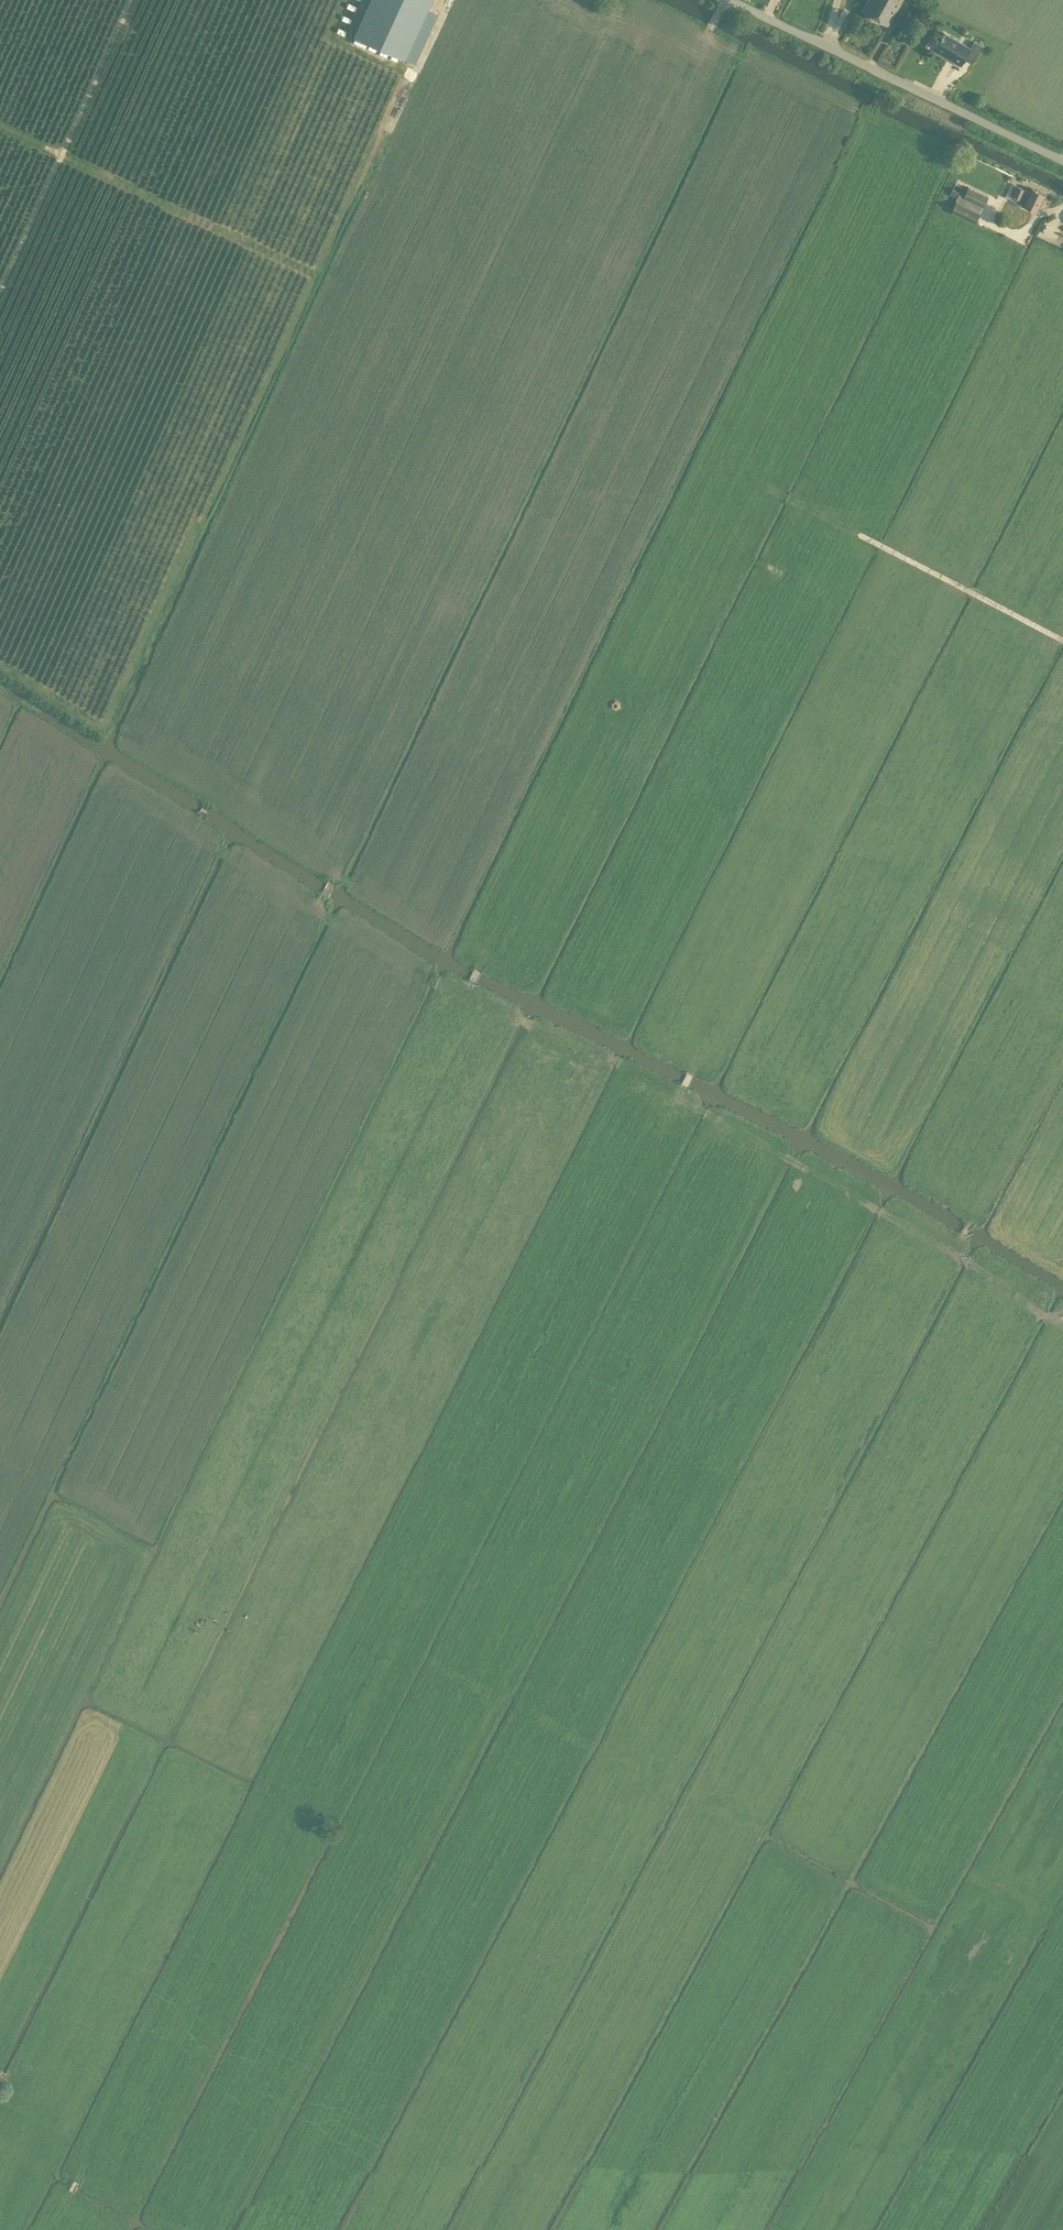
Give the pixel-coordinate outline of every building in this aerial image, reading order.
[(405,59),(428,8),(432,0),(371,0),(355,35),(405,59)] [(862,10),(888,25),(903,0),(868,0),(862,10)] [(970,48),(944,33),(934,50),(961,65),(965,57),(973,62),(983,46),(974,41),(970,48)] [(1037,212),(1046,194),(1031,188),(1029,192),(1024,190),(1025,189),(1017,186),(1012,183),(1007,193),(1012,196),(1011,199),(1037,212)] [(964,197),(983,206),(988,197),(968,187),(964,197)] [(957,198),(960,192),(953,189),(950,195),(957,198)] [(975,223),(980,213),(956,202),(951,212),(975,223)]
